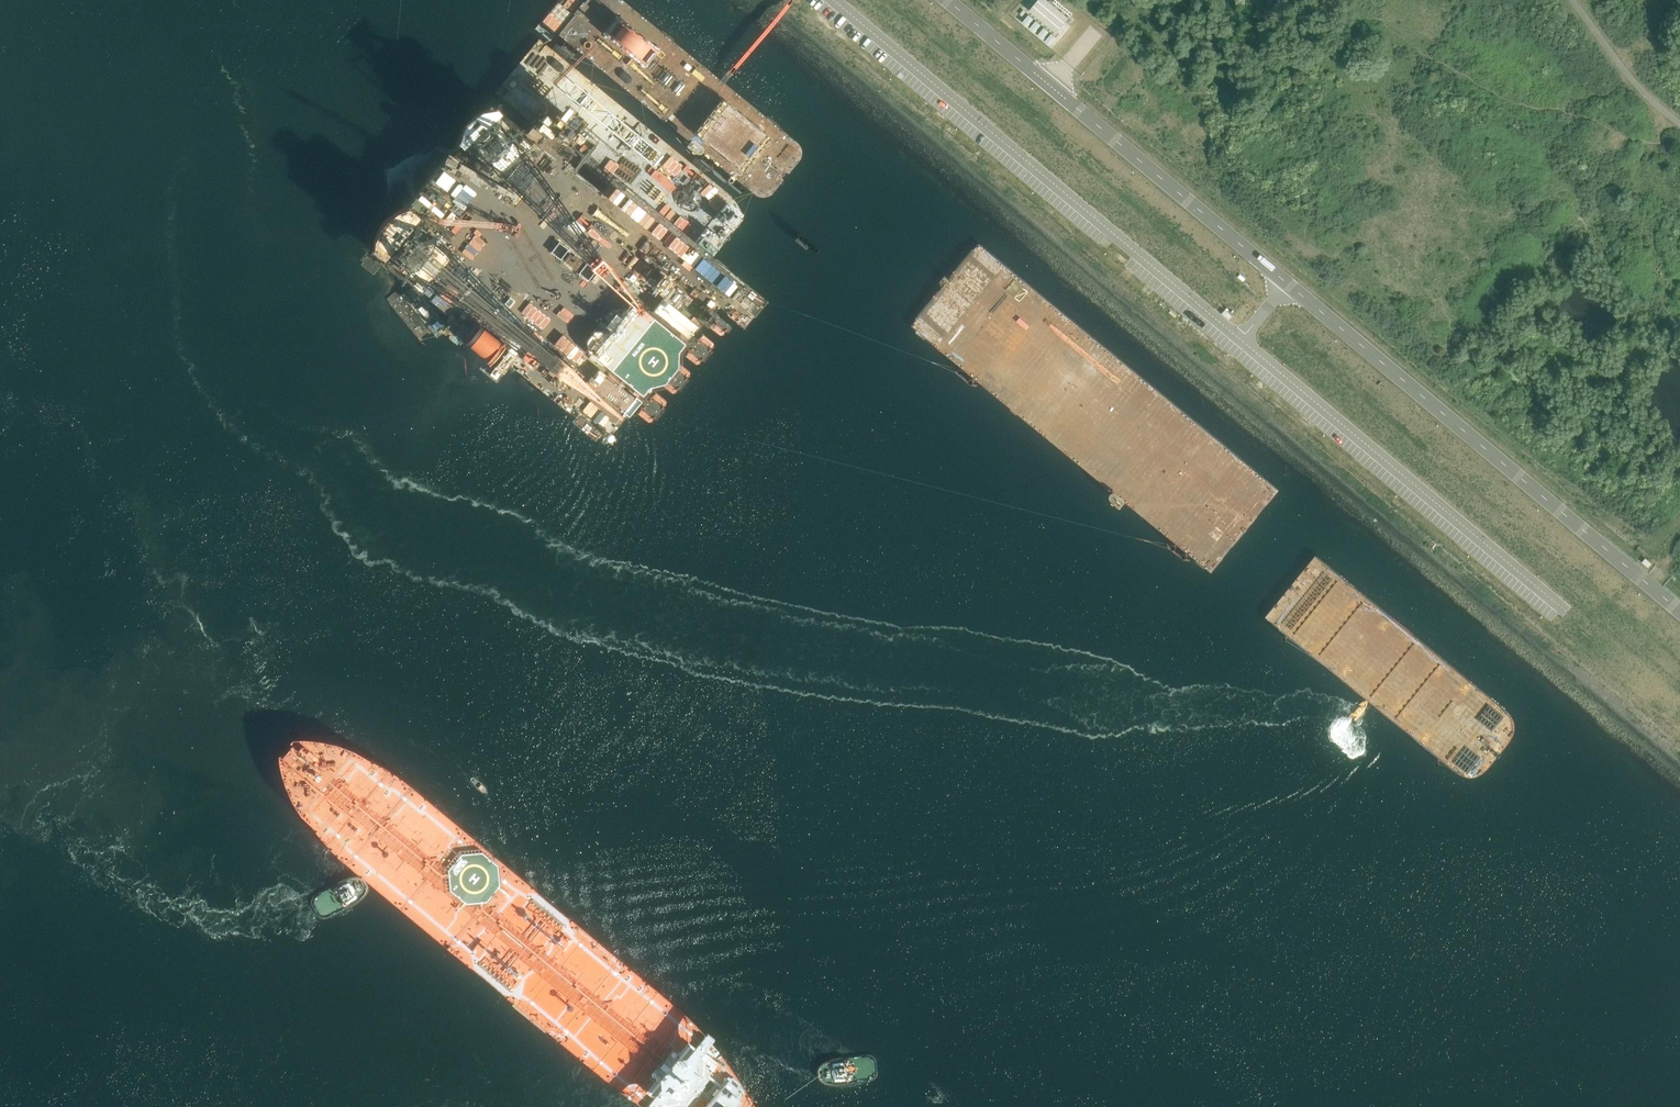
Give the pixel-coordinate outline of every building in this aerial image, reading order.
[(1029,11),(1057,34),(1057,33),(1065,23),(1069,18),(1047,0),(1038,0),(1033,5),(1029,11)] [(1089,55),(1086,60),(1103,72),(1106,66),(1089,55)] [(1652,564),(1650,562),(1645,557),(1640,563),(1648,569),(1652,564)]
